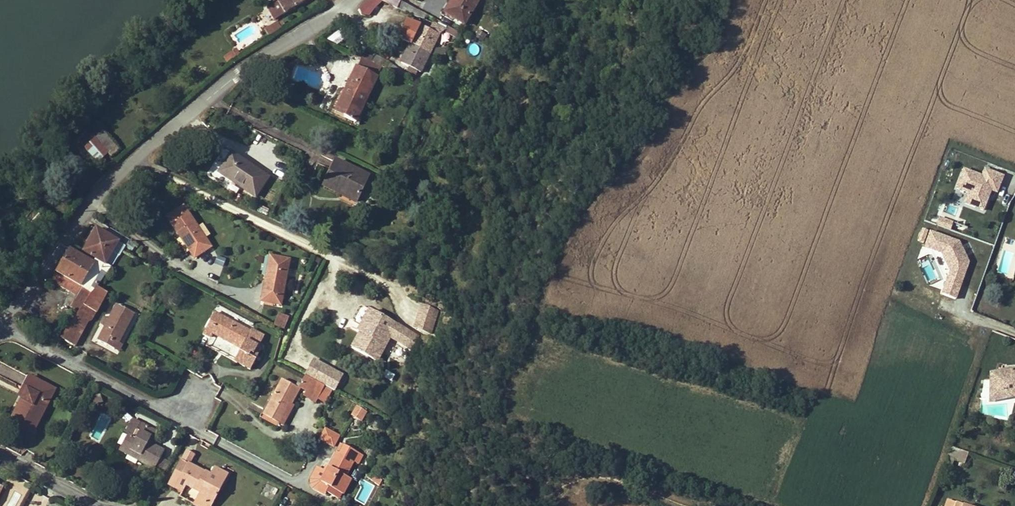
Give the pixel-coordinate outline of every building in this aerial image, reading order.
[(306,0),(277,0),(276,0),(278,3),(285,13),(306,0)] [(375,8),(382,1),(383,0),(369,0),(359,9),(361,15),(369,16),(375,8)] [(400,1),(398,0),(383,0),(382,1),(397,8),(410,15),(410,14),(423,18),(425,14),(414,8),(400,1)] [(479,0),(452,0),(444,13),(464,25),(479,0)] [(285,13),(278,3),(268,9),(275,20),(285,13)] [(513,19),(517,12),(514,10),(509,17),(513,19)] [(420,72),(439,33),(430,29),(419,24),(419,25),(406,21),(398,37),(410,43),(401,63),(410,67),(416,70),(420,72)] [(266,35),(280,30),(277,22),(263,26),(266,35)] [(442,27),(437,24),(434,22),(430,29),(439,33),(442,27)] [(456,36),(458,32),(448,27),(446,31),(456,36)] [(483,40),(486,33),(477,28),(473,35),(483,40)] [(468,44),(471,38),(465,34),(462,41),(468,44)] [(373,57),(358,50),(356,55),(362,57),(371,62),(373,57)] [(228,63),(240,55),(237,51),(234,53),(233,52),(224,58),(228,63)] [(443,62),(446,55),(438,51),(435,58),(443,62)] [(388,62),(374,55),(373,57),(371,62),(382,67),(384,68),(388,62)] [(356,122),(377,76),(382,67),(371,62),(362,57),(357,66),(356,66),(337,106),(346,111),(343,116),(356,122)] [(460,96),(449,90),(447,93),(442,91),(438,98),(454,107),(455,105),(460,96)] [(460,108),(465,99),(460,96),(455,105),(460,108)] [(346,111),(337,106),(335,112),(343,116),(346,111)] [(103,132),(105,130),(99,123),(89,131),(95,138),(96,139),(103,132)] [(84,148),(95,138),(89,131),(78,141),(84,148)] [(119,150),(103,132),(96,139),(108,153),(111,157),(119,150)] [(96,139),(95,138),(84,148),(98,163),(108,153),(96,139)] [(255,196),(267,177),(231,153),(219,172),(255,196)] [(355,201),(368,175),(336,160),(325,182),(347,192),(345,197),(355,201)] [(995,176),(994,180),(1014,188),(1014,187),(1014,184),(995,176)] [(347,192),(325,182),(323,186),(345,197),(347,192)] [(211,247),(183,206),(167,217),(181,238),(182,237),(191,249),(189,250),(194,258),(211,247)] [(936,225),(950,229),(952,220),(938,217),(936,225)] [(130,240),(111,228),(107,235),(125,246),(130,240)] [(91,245),(99,231),(96,229),(88,243),(91,245)] [(955,299),(970,242),(928,230),(923,248),(949,255),(939,294),(955,299)] [(110,268),(121,251),(125,246),(107,235),(99,231),(91,245),(88,243),(83,252),(86,253),(96,259),(110,268)] [(191,249),(182,237),(181,238),(189,250),(191,249)] [(135,246),(129,242),(125,247),(131,252),(135,246)] [(370,257),(357,250),(355,255),(368,262),(370,257)] [(96,287),(110,268),(96,259),(94,264),(83,258),(70,251),(51,280),(77,295),(71,306),(79,311),(83,306),(96,287)] [(96,259),(86,253),(83,258),(94,264),(96,259)] [(280,305),(289,260),(271,256),(268,275),(266,275),(261,301),(280,305)] [(21,267),(18,262),(9,266),(12,272),(21,267)] [(89,319),(93,311),(96,313),(106,292),(96,287),(83,306),(79,311),(60,339),(74,346),(89,319)] [(177,306),(180,299),(176,296),(172,303),(177,306)] [(125,329),(133,313),(117,305),(109,319),(105,328),(98,341),(106,345),(110,340),(117,344),(118,342),(123,332),(121,331),(123,328),(125,329)] [(430,332),(437,310),(421,305),(414,327),(430,332)] [(418,336),(362,306),(358,307),(352,319),(353,323),(362,328),(360,332),(352,348),(373,359),(386,335),(390,337),(411,349),(418,336)] [(250,331),(214,312),(209,321),(215,324),(211,332),(212,332),(223,338),(224,336),(226,337),(225,339),(241,348),(234,361),(250,369),(255,359),(254,358),(255,355),(257,356),(261,348),(258,347),(264,336),(251,329),(250,331)] [(284,328),(289,317),(279,314),(275,325),(284,328)] [(211,332),(215,324),(209,321),(203,333),(210,337),(212,332),(211,332)] [(53,344),(56,338),(48,333),(44,338),(53,344)] [(377,361),(390,337),(386,335),(373,359),(377,361)] [(118,352),(122,345),(118,342),(117,344),(110,340),(106,345),(114,349),(118,352)] [(328,368),(313,360),(310,366),(325,374),(328,368)] [(141,380),(144,367),(130,364),(127,376),(141,380)] [(334,391),(342,375),(328,368),(325,374),(310,366),(305,376),(332,390),(334,391)] [(384,370),(382,378),(393,381),(395,373),(384,370)] [(1014,377),(1013,372),(991,373),(993,394),(1003,393),(1003,397),(1014,396),(1014,377)] [(35,427),(55,389),(29,376),(23,388),(28,391),(24,398),(22,397),(22,398),(17,407),(25,411),(20,420),(35,428),(35,427)] [(318,399),(324,386),(305,376),(299,386),(306,390),(303,395),(314,402),(315,400),(316,402),(318,399)] [(291,404),(299,388),(282,379),(263,415),(277,423),(288,402),(291,404)] [(324,403),(332,390),(324,386),(318,399),(324,403)] [(24,398),(28,391),(23,388),(18,396),(22,398),(22,397),(24,398)] [(1004,401),(1003,397),(1003,393),(993,394),(989,394),(988,402),(993,402),(1004,401)] [(282,425),(293,405),(291,404),(288,402),(277,423),(282,425)] [(361,420),(366,412),(357,406),(352,415),(361,420)] [(20,420),(25,411),(17,407),(10,421),(32,433),(35,428),(20,420)] [(277,423),(263,415),(262,417),(276,425),(277,423)] [(136,430),(140,423),(133,419),(125,432),(127,434),(135,438),(139,432),(136,430)] [(153,447),(147,444),(150,438),(154,440),(158,432),(140,423),(136,430),(139,432),(135,438),(127,434),(120,447),(129,452),(131,449),(141,455),(138,460),(154,469),(155,468),(160,457),(164,451),(155,446),(154,445),(153,447)] [(333,445),(337,437),(326,430),(321,439),(333,445)] [(155,446),(158,441),(154,440),(150,438),(147,444),(153,447),(154,445),(155,446)] [(342,494),(351,479),(345,476),(353,461),(358,464),(363,455),(344,445),(339,453),(337,452),(325,473),(317,468),(311,480),(311,484),(313,488),(325,494),(326,492),(329,487),(341,493),(342,494)] [(141,455),(131,449),(129,452),(120,447),(119,449),(138,460),(141,455)] [(957,459),(960,450),(952,447),(948,455),(954,457),(957,459)] [(190,464),(195,455),(186,450),(181,460),(190,464)] [(951,466),(954,457),(948,455),(945,464),(951,466)] [(163,473),(169,462),(160,457),(155,468),(163,473)] [(221,471),(214,467),(210,475),(190,464),(181,460),(168,484),(182,491),(186,485),(199,492),(196,499),(209,505),(211,505),(220,490),(216,488),(220,480),(217,478),(221,471)] [(220,490),(228,475),(221,471),(217,478),(220,480),(216,488),(220,490)] [(379,485),(382,479),(375,475),(371,479),(379,485)] [(341,493),(329,487),(326,492),(338,499),(341,493)] [(32,496),(36,498),(37,495),(31,492),(23,505),(27,505),(32,496)]
